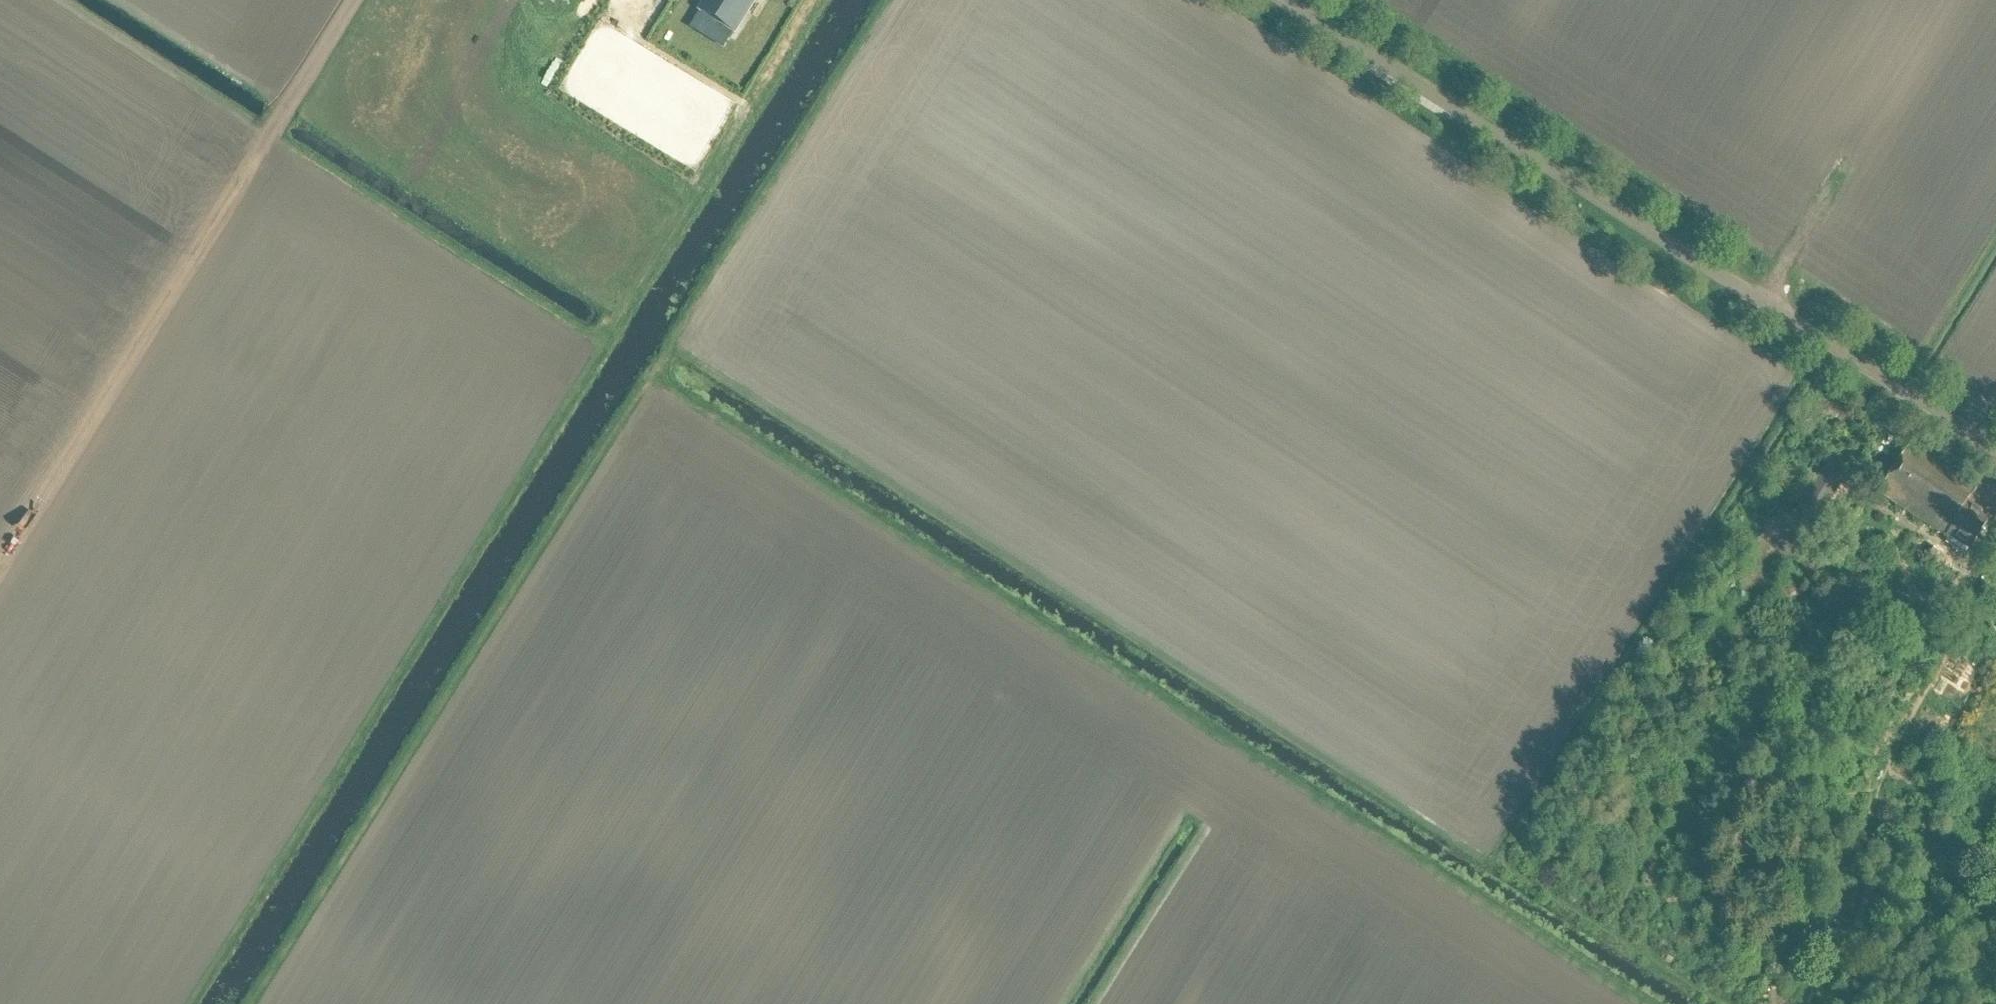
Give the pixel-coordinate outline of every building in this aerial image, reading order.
[(703,13),(736,33),(746,17),(742,15),(751,0),(711,0),(703,13)] [(1970,550),(1990,518),(1968,504),(1977,491),(1910,448),(1879,495),(1947,538),(1948,536),(1970,550)] [(1931,564),(1938,553),(1928,547),(1921,558),(1931,564)]
